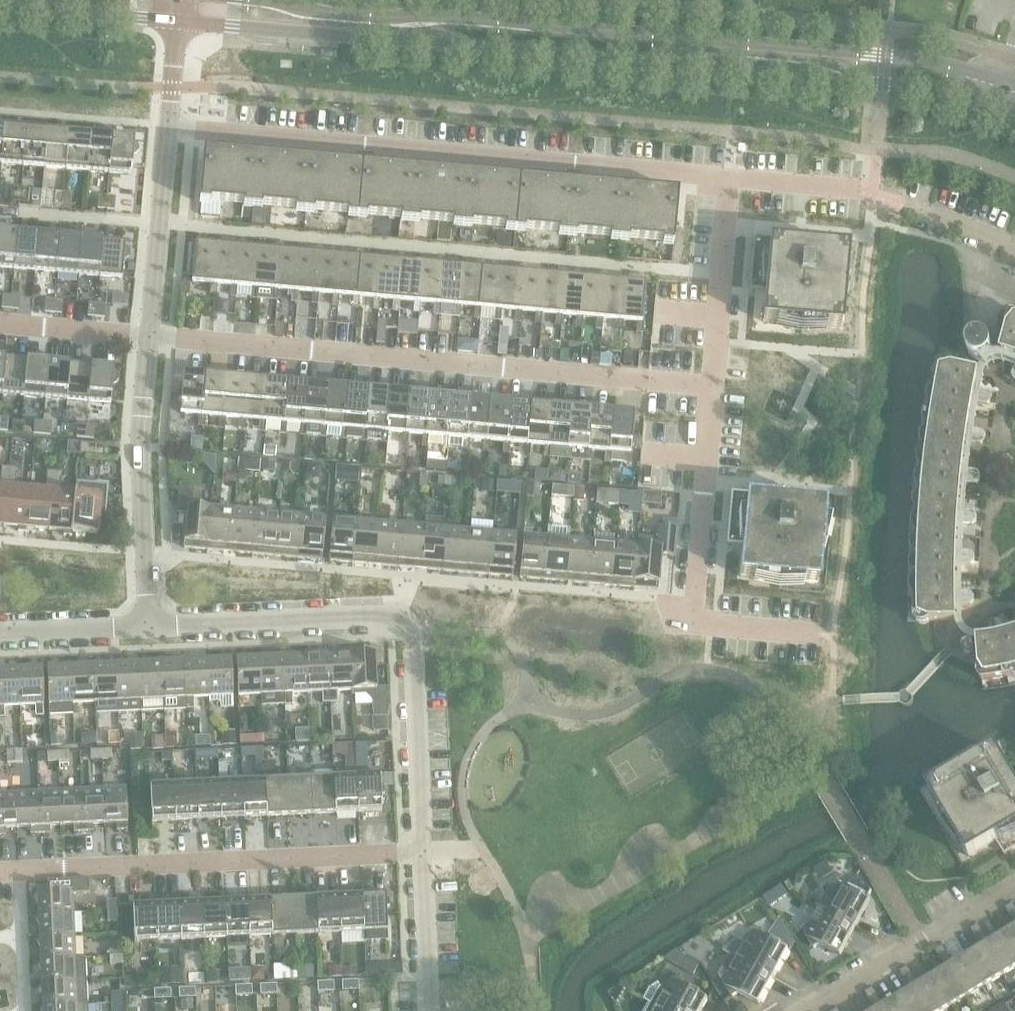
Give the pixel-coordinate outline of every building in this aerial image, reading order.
[(2,164),(23,166),(27,130),(5,128),(2,164)] [(27,130),(23,166),(45,168),(48,132),(27,130)] [(45,168),(66,170),(70,134),(48,132),(45,168)] [(66,170),(88,172),(91,136),(70,134),(66,170)] [(88,172),(109,174),(113,138),(91,136),(88,172)] [(113,138),(109,174),(132,176),(134,156),(136,156),(139,153),(140,150),(139,147),(137,144),(135,144),(135,140),(113,138)] [(200,202),(200,205),(202,205),(201,216),(221,218),(222,204),(244,206),(244,209),(253,210),(253,204),(258,156),(238,154),(238,147),(226,146),(226,153),(216,152),(204,151),(200,202)] [(253,204),(253,210),(262,211),(263,208),(297,211),(296,214),(305,214),(306,209),(310,160),(290,158),(291,151),(278,150),(278,157),(258,156),(253,204)] [(306,209),(305,214),(315,215),(315,212),(349,215),(349,218),(358,219),(358,214),(363,165),(342,163),(343,156),(331,155),(330,162),(310,160),(306,209)] [(358,214),(358,219),(368,220),(368,217),(402,220),(402,223),(410,224),(411,219),(415,170),(395,168),(396,161),(384,160),(383,167),(363,165),(358,214)] [(411,219),(410,224),(420,225),(420,222),(454,225),(454,228),(463,229),(463,223),(467,174),(447,173),(448,165),(436,164),(435,171),(415,170),(411,219)] [(463,223),(463,229),(472,229),(472,226),(506,229),(506,232),(515,233),(516,228),(520,179),(500,177),(500,170),(488,169),(487,176),(467,174),(463,223)] [(516,228),(515,233),(525,234),(525,231),(559,234),(559,237),(568,238),(568,233),(573,184),(553,182),(553,175),(541,174),(540,181),(520,179),(516,228)] [(568,233),(568,238),(577,239),(577,236),(611,239),(611,242),(620,243),(621,237),(625,188),(605,187),(606,180),(593,178),(593,186),(573,184),(568,233)] [(621,237),(620,243),(629,243),(630,240),(664,243),(663,246),(673,247),(674,244),(675,244),(679,193),(667,192),(657,191),(658,184),(645,183),(645,190),(625,188),(621,237)] [(12,201),(20,202),(21,189),(13,188),(12,201)] [(21,189),(20,202),(29,203),(30,190),(21,189)] [(55,205),(63,206),(64,193),(56,192),(55,205)] [(64,193),(63,206),(72,206),(73,194),(64,193)] [(98,209),(106,209),(107,197),(99,196),(98,209)] [(107,197),(106,209),(115,210),(116,198),(107,197)] [(253,210),(252,225),(266,226),(267,211),(253,210)] [(14,270),(17,234),(0,232),(0,268),(14,270)] [(795,241),(786,240),(754,238),(750,290),(765,291),(763,322),(840,329),(847,252),(807,248),(808,232),(807,232),(805,248),(796,247),(795,242),(795,241)] [(14,270),(36,271),(39,236),(17,234),(14,270)] [(36,271),(57,273),(60,238),(39,236),(36,271)] [(57,273),(79,275),(82,239),(60,238),(57,273)] [(82,239),(79,275),(100,277),(103,241),(82,239)] [(103,241),(100,277),(123,279),(125,260),(127,259),(129,257),(130,254),(130,250),(128,248),(126,247),(126,243),(103,241)] [(214,284),(218,245),(196,243),(193,282),(211,284),(210,294),(217,296),(218,284),(214,284)] [(238,247),(218,245),(214,284),(218,284),(231,286),(230,295),(237,298),(237,296),(238,286),(235,286),(238,247)] [(255,288),(258,249),(238,247),(235,286),(238,286),(237,296),(251,297),(257,300),(258,288),(255,288)] [(255,288),(258,288),(272,289),(271,299),(278,302),(279,290),(275,289),(279,251),(258,249),(255,288)] [(299,253),(279,251),(275,289),(279,290),(292,291),(291,301),(298,303),(299,292),(296,291),(299,253)] [(296,291),(299,292),(313,293),(312,303),(318,305),(319,293),(316,293),(319,254),(299,253),(296,291)] [(336,295),(340,256),(319,254),(316,293),(319,293),(333,295),(332,305),(339,307),(340,295),(336,295)] [(360,258),(340,256),(336,295),(340,295),(353,296),(352,306),(359,309),(360,297),(357,297),(360,258)] [(380,260),(360,258),(357,297),(360,297),(373,298),(373,308),(379,311),(380,299),(377,298),(380,260)] [(377,298),(380,299),(394,300),(393,310),(399,312),(400,301),(397,300),(401,262),(380,260),(377,298)] [(421,263),(401,262),(397,300),(400,301),(414,302),(413,312),(420,314),(421,302),(418,302),(421,263)] [(418,302),(421,302),(434,304),(434,314),(440,316),(441,304),(438,304),(441,265),(421,263),(418,302)] [(462,267),(441,265),(438,304),(441,304),(455,306),(454,315),(460,318),(461,306),(458,306),(462,267)] [(478,308),(482,269),(462,267),(458,306),(461,306),(475,307),(474,317),(481,320),(482,308),(478,308)] [(478,308),(482,308),(495,309),(495,319),(501,321),(502,310),(499,309),(502,271),(482,269),(478,308)] [(523,273),(502,271),(499,309),(502,310),(516,311),(515,321),(521,323),(522,311),(519,311),(523,273)] [(519,311),(522,311),(536,313),(535,323),(542,325),(543,313),(539,313),(543,274),(523,273),(519,311)] [(539,313),(543,313),(556,315),(555,324),(562,327),(563,315),(560,315),(563,276),(543,274),(539,313)] [(560,315),(563,315),(577,316),(576,326),(582,329),(583,317),(580,317),(584,278),(563,276),(560,315)] [(580,317),(583,317),(597,318),(596,328),(603,330),(604,319),(600,318),(604,280),(584,278),(580,317)] [(621,320),(624,282),(604,280),(600,318),(604,319),(617,320),(616,330),(623,332),(624,321),(621,320)] [(621,320),(624,321),(638,322),(637,332),(643,334),(644,322),(642,322),(646,284),(624,282),(621,320)] [(2,309),(10,309),(12,297),(3,296),(2,309)] [(12,297),(10,309),(19,310),(20,297),(12,297)] [(45,312),(53,313),(55,300),(46,300),(45,312)] [(55,300),(53,313),(62,314),(63,301),(55,300)] [(88,316),(96,317),(98,304),(89,304),(88,316)] [(98,304),(96,317),(105,318),(106,305),(98,304)] [(1014,321),(1012,322),(1011,324),(1011,326),(1011,327),(1011,329),(1011,331),(1012,332),(1005,358),(1005,359),(1014,362),(1014,320),(1014,321)] [(981,361),(983,365),(994,359),(992,355),(993,352),(993,349),(993,345),(992,342),(990,340),(987,339),(985,337),(982,336),(979,336),(977,337),(975,337),(974,338),(972,339),(971,341),(970,342),(969,344),(969,346),(969,348),(969,351),(969,353),(970,355),(971,356),(973,358),(974,359),(976,360),(979,361),(981,361)] [(6,359),(3,395),(24,397),(28,361),(6,359)] [(24,397),(46,399),(49,363),(28,361),(24,397)] [(49,363),(46,399),(67,401),(70,365),(49,363)] [(92,367),(70,365),(67,401),(89,403),(92,367)] [(930,622),(956,621),(957,621),(957,600),(957,559),(958,538),(959,518),(961,497),(963,477),(965,456),(968,436),(971,416),(975,396),(979,375),(953,369),(952,368),(950,366),(948,365),(947,365),(945,365),(943,365),(942,366),(940,367),(935,389),(935,392),(933,393),(931,395),(930,397),(930,399),(929,401),(930,403),(931,405),(932,407),(931,413),(929,414),(928,416),(927,417),(926,420),(926,422),(926,424),(927,426),(929,427),(928,434),(926,435),(925,436),(924,438),(923,441),(923,443),(923,445),(924,447),(926,448),(925,455),(923,456),(922,458),(921,459),(920,462),(920,464),(921,466),(922,468),(923,469),(923,476),(921,477),(920,479),(919,481),(918,483),(918,485),(919,487),(920,489),(921,490),(921,497),(919,498),(918,500),(917,502),(916,504),(916,506),(917,508),(918,510),(920,512),(919,518),(917,519),(916,521),(915,523),(915,525),(915,527),(915,529),(917,531),(918,533),(918,539),(916,540),(915,542),(914,544),(914,546),(914,548),(914,551),(916,552),(917,554),(917,560),(915,562),(914,563),(913,565),(913,567),(913,570),(914,572),(915,573),(917,575),(917,581),(915,583),(914,584),(913,587),(913,589),(913,591),(914,593),(915,595),(917,596),(917,622),(918,623),(920,624),(922,625),(924,625),(926,624),(927,624),(929,623),(930,622)] [(92,367),(89,403),(112,405),(113,385),(116,385),(118,382),(119,379),(119,376),(116,373),(114,372),(115,369),(92,367)] [(203,415),(206,377),(185,375),(181,414),(199,415),(198,425),(205,427),(206,416),(203,415)] [(223,417),(227,379),(206,377),(203,415),(206,416),(220,417),(219,427),(225,429),(226,418),(223,417)] [(247,380),(227,379),(223,417),(226,418),(240,419),(239,429),(246,431),(247,419),(244,419),(247,380)] [(244,419),(247,419),(260,421),(259,430),(266,433),(267,421),(264,421),(267,382),(247,380),(244,419)] [(284,423),(288,384),(267,382),(264,421),(267,421),(266,433),(280,434),(280,432),(286,435),(287,423),(284,423)] [(284,423),(287,423),(301,424),(300,434),(307,437),(308,425),(304,424),(308,386),(288,384),(284,423)] [(304,424),(308,425),(321,426),(320,436),(327,438),(328,427),(325,426),(328,388),(308,386),(304,424)] [(325,426),(328,427),(342,428),(341,438),(347,440),(348,428),(345,428),(349,389),(328,388),(325,426)] [(345,428),(348,428),(362,430),(361,440),(368,442),(369,430),(365,430),(369,391),(349,389),(345,428)] [(369,430),(368,442),(381,443),(381,441),(388,444),(389,432),(386,432),(389,393),(369,391),(365,430),(369,430)] [(406,434),(409,395),(389,393),(386,432),(389,432),(402,433),(402,443),(408,446),(409,434),(406,434)] [(406,434),(409,434),(423,435),(422,445),(428,447),(430,436),(426,435),(430,397),(409,395),(406,434)] [(450,398),(430,397),(426,435),(430,436),(443,437),(442,447),(449,449),(450,438),(447,437),(450,398)] [(470,400),(450,398),(447,437),(450,438),(463,439),(462,449),(469,451),(470,439),(467,439),(470,400)] [(467,439),(470,439),(484,441),(483,450),(489,453),(490,441),(487,441),(491,402),(470,400),(467,439)] [(508,443),(511,404),(491,402),(487,441),(490,441),(504,442),(503,452),(510,455),(511,443),(508,443)] [(531,406),(511,404),(508,443),(511,443),(524,444),(523,454),(530,457),(531,445),(528,444),(531,406)] [(528,444),(531,445),(545,446),(544,456),(550,458),(551,447),(548,446),(552,408),(531,406),(528,444)] [(564,458),(571,460),(572,448),(568,448),(572,409),(552,408),(548,446),(551,447),(550,458),(564,460),(564,458)] [(572,448),(571,460),(584,461),(584,460),(591,462),(592,450),(589,450),(592,411),(572,409),(568,448),(572,448)] [(605,461),(611,464),(612,452),(609,452),(613,413),(592,411),(589,450),(592,450),(605,451),(605,461)] [(612,452),(611,464),(625,465),(625,463),(632,466),(633,453),(631,453),(634,415),(613,413),(609,452),(612,452)] [(0,426),(0,431),(8,431),(9,419),(1,418),(0,426)] [(34,434),(43,435),(44,422),(35,421),(34,434)] [(44,422),(43,435),(51,435),(52,423),(44,422)] [(77,438),(86,438),(87,426),(78,425),(77,438)] [(87,426),(86,438),(94,439),(95,426),(87,426)] [(633,438),(632,449),(641,450),(642,439),(633,438)] [(80,455),(104,457),(105,445),(81,443),(80,455)] [(242,457),(240,466),(264,470),(266,461),(242,457)] [(1,475),(17,476),(17,468),(2,467),(1,475)] [(47,479),(62,480),(63,473),(48,471),(47,479)] [(8,484),(5,526),(19,527),(18,532),(27,532),(31,490),(16,488),(17,476),(1,475),(0,483),(8,484)] [(54,488),(50,530),(64,531),(64,536),(73,537),(73,532),(76,494),(61,492),(62,480),(47,479),(46,487),(54,488)] [(498,491),(522,492),(523,482),(499,481),(498,491)] [(0,487),(0,526),(5,526),(8,484),(0,483),(0,487)] [(107,497),(100,496),(101,486),(77,484),(76,494),(73,532),(98,534),(98,533),(97,533),(98,520),(105,520),(107,497)] [(184,549),(208,551),(212,509),(192,508),(194,485),(180,484),(177,514),(187,514),(184,549)] [(31,490),(27,532),(35,533),(36,529),(50,530),(54,488),(46,487),(46,491),(31,490)] [(784,503),(785,490),(784,490),(768,493),(768,496),(748,494),(731,492),(727,545),(743,546),(740,577),(817,584),(824,507),(784,503)] [(644,493),(643,504),(660,506),(661,495),(644,493)] [(234,511),(212,509),(208,551),(231,553),(234,511)] [(234,511),(231,553),(253,555),(257,513),(234,511)] [(280,515),(257,513),(253,555),(276,557),(280,515)] [(276,557),(299,559),(302,517),(280,515),(276,557)] [(302,517),(299,559),(323,561),(326,519),(302,517)] [(426,518),(425,528),(421,570),(444,572),(448,530),(448,520),(426,518)] [(329,561),(353,564),(357,522),(333,520),(329,561)] [(357,522),(353,564),(376,566),(379,524),(357,522)] [(402,526),(379,524),(376,566),(398,568),(402,526)] [(398,568),(421,570),(425,528),(402,526),(398,568)] [(638,547),(634,589),(658,591),(662,557),(675,558),(677,528),(659,526),(657,549),(638,547)] [(544,581),(566,583),(570,541),(572,529),(549,527),(548,539),(547,539),(544,581)] [(448,530),(444,572),(467,574),(470,532),(448,530)] [(520,579),(544,581),(547,539),(533,538),(533,531),(524,530),(523,537),(520,579)] [(467,574),(489,576),(493,534),(470,532),(467,574)] [(493,534),(489,576),(513,578),(517,536),(493,534)] [(566,583),(589,585),(593,543),(570,541),(566,583)] [(589,585),(612,587),(615,545),(593,543),(589,585)] [(612,587),(634,589),(638,547),(615,545),(612,587)] [(980,670),(980,671),(979,673),(979,675),(980,676),(980,678),(981,679),(983,681),(999,680),(1012,677),(1014,678),(1014,634),(999,639),(979,642),(981,668),(980,670)] [(353,691),(352,691),(352,696),(373,695),(373,701),(374,718),(388,717),(387,687),(377,688),(375,653),(365,653),(351,654),(353,691)] [(351,654),(329,655),(330,692),(331,703),(338,703),(338,692),(352,691),(353,691),(351,654)] [(306,656),(308,693),(323,693),(324,704),(331,703),(330,692),(329,655),(306,656)] [(285,694),(285,705),(293,705),(292,694),(308,693),(306,656),(283,658),(285,694)] [(260,659),(262,695),(263,706),(285,705),(285,694),(283,658),(260,659)] [(262,695),(260,659),(236,660),(238,697),(262,695)] [(208,661),(210,698),(211,703),(221,703),(222,708),(233,708),(233,697),(232,660),(208,661)] [(208,661),(185,662),(187,710),(195,709),(194,699),(210,698),(208,661)] [(185,662),(162,663),(164,711),(187,710),(185,662)] [(164,711),(162,663),(139,664),(142,712),(164,711)] [(139,664),(117,665),(118,702),(134,701),(134,712),(142,712),(139,664)] [(118,702),(117,665),(94,666),(96,703),(97,703),(98,726),(118,725),(117,714),(119,713),(118,702)] [(73,704),(96,703),(94,666),(71,667),(73,704)] [(73,704),(71,667),(47,668),(49,705),(50,716),(74,715),(73,704)] [(19,670),(20,706),(36,706),(36,717),(44,716),(43,705),(44,705),(42,668),(19,670)] [(5,718),(5,707),(20,706),(19,670),(0,670),(0,718),(5,718)] [(155,747),(179,745),(178,734),(154,736),(155,747)] [(336,741),(335,764),(368,765),(368,742),(336,741)] [(102,751),(102,760),(113,759),(112,750),(102,751)] [(16,764),(15,751),(7,751),(8,764),(16,764)] [(102,760),(102,751),(91,751),(91,760),(102,760)] [(970,858),(997,842),(1005,856),(1014,850),(1014,793),(1013,789),(1014,788),(1014,782),(997,751),(985,759),(959,774),(930,791),(970,858)] [(59,753),(59,762),(69,761),(69,752),(59,753)] [(59,762),(59,753),(48,753),(48,762),(59,762)] [(220,782),(222,819),(245,818),(243,781),(228,782),(227,764),(219,765),(220,782)] [(313,815),(311,778),(311,766),(299,767),(300,779),(289,779),(290,816),(313,815)] [(243,781),(245,818),(267,817),(265,768),(254,769),(255,781),(243,781)] [(290,816),(289,779),(276,780),(276,768),(265,768),(267,817),(290,816)] [(175,784),(174,784),(176,821),(199,820),(197,783),(185,784),(184,770),(174,770),(175,784)] [(357,776),(359,813),(383,812),(381,775),(357,776)] [(359,813),(357,776),(334,777),(336,814),(359,813)] [(311,778),(313,815),(336,814),(334,777),(311,778)] [(220,782),(197,783),(199,820),(222,819),(220,782)] [(176,821),(174,784),(151,785),(152,822),(176,821)] [(104,789),(105,824),(117,823),(117,830),(128,830),(126,788),(104,789)] [(82,790),(84,832),(94,832),(93,824),(105,824),(104,789),(82,790)] [(82,790),(61,791),(62,826),(74,825),(74,832),(84,832),(82,790)] [(39,792),(41,834),(50,834),(50,826),(62,826),(61,791),(39,792)] [(17,793),(18,828),(31,827),(31,834),(41,834),(39,792),(17,793)] [(6,836),(6,828),(18,828),(17,793),(0,794),(0,836),(6,836)] [(823,879),(836,871),(829,861),(817,870),(823,879)] [(821,910),(856,930),(871,902),(868,901),(873,892),(847,878),(843,879),(824,891),(828,898),(821,910)] [(772,903),(789,893),(785,886),(768,896),(772,903)] [(38,891),(39,915),(74,913),(73,890),(38,891)] [(362,895),(364,932),(388,931),(387,907),(390,907),(390,898),(386,899),(386,894),(362,895)] [(340,896),(341,933),(364,932),(362,895),(340,896)] [(340,896),(317,897),(318,934),(341,933),(340,896)] [(294,898),(296,935),(318,934),(317,897),(294,898)] [(294,898),(271,899),(273,936),(296,935),(294,898)] [(271,899),(248,900),(250,937),(273,936),(271,899)] [(248,900),(225,901),(227,938),(250,937),(248,900)] [(107,901),(108,912),(117,911),(116,901),(107,901)] [(225,901),(202,902),(204,939),(227,938),(225,901)] [(180,903),(181,940),(204,939),(202,902),(180,903)] [(157,905),(158,941),(181,940),(180,903),(157,905)] [(1011,917),(1014,915),(1014,907),(1014,904),(1006,909),(1011,917)] [(158,941),(157,905),(133,906),(135,942),(158,941)] [(856,930),(821,910),(814,923),(802,930),(814,949),(820,945),(841,957),(856,930)] [(117,911),(108,912),(108,922),(117,922),(117,911)] [(75,936),(74,913),(39,915),(40,938),(75,936)] [(971,930),(976,938),(984,934),(979,925),(971,930)] [(1002,935),(1014,956),(1014,927),(1002,935)] [(725,951),(732,955),(775,979),(790,951),(768,939),(762,928),(743,940),(725,951)] [(984,934),(976,938),(982,947),(967,956),(986,987),(1003,976),(985,945),(989,942),(984,934)] [(989,942),(985,945),(1003,976),(1014,969),(1014,956),(1002,935),(989,942)] [(40,938),(41,961),(76,959),(75,936),(40,938)] [(936,951),(941,960),(948,955),(943,947),(936,951)] [(685,970),(693,961),(678,948),(670,958),(685,970)] [(110,950),(110,965),(123,964),(123,949),(110,950)] [(740,959),(732,955),(720,976),(721,979),(733,998),(739,994),(760,1006),(775,979),(740,959)] [(946,968),(932,977),(951,1008),(968,997),(950,966),(954,964),(948,955),(941,960),(946,968)] [(950,966),(968,997),(986,987),(967,956),(954,964),(950,966)] [(41,961),(42,983),(87,981),(86,959),(76,960),(76,959),(41,961)] [(183,982),(182,966),(164,966),(164,982),(183,982)] [(901,972),(906,981),(913,976),(908,968),(901,972)] [(897,998),(905,1010),(929,1010),(915,987),(919,985),(913,976),(906,981),(911,989),(897,998)] [(664,1010),(703,1010),(709,1000),(687,988),(681,977),(661,989),(666,996),(659,1008),(664,1010)] [(919,985),(915,987),(929,1010),(946,1010),(951,1008),(932,977),(919,985)] [(42,983),(43,1006),(88,1004),(87,981),(42,983)] [(351,991),(351,982),(343,983),(343,991),(351,991)] [(351,982),(351,991),(360,991),(359,982),(351,982)] [(327,992),(326,983),(318,984),(319,993),(327,992)] [(326,983),(327,992),(334,992),(334,983),(326,983)] [(269,995),(269,986),(261,986),(262,995),(269,995)] [(269,986),(269,995),(277,995),(277,986),(269,986)] [(245,996),(244,987),(236,988),(236,997),(245,996)] [(244,987),(245,996),(253,996),(252,987),(244,987)] [(866,993),(871,1002),(879,997),(873,989),(866,993)] [(163,991),(164,999),(171,999),(171,990),(163,991)] [(164,999),(163,991),(156,991),(156,1000),(164,999)] [(112,992),(112,1003),(121,1003),(120,992),(112,992)] [(880,1008),(884,1006),(879,997),(871,1002),(876,1010),(875,1010),(881,1010),(880,1008)] [(897,998),(884,1006),(880,1008),(881,1010),(905,1010),(897,998)] [(112,1003),(113,1010),(121,1010),(121,1003),(112,1003)]
